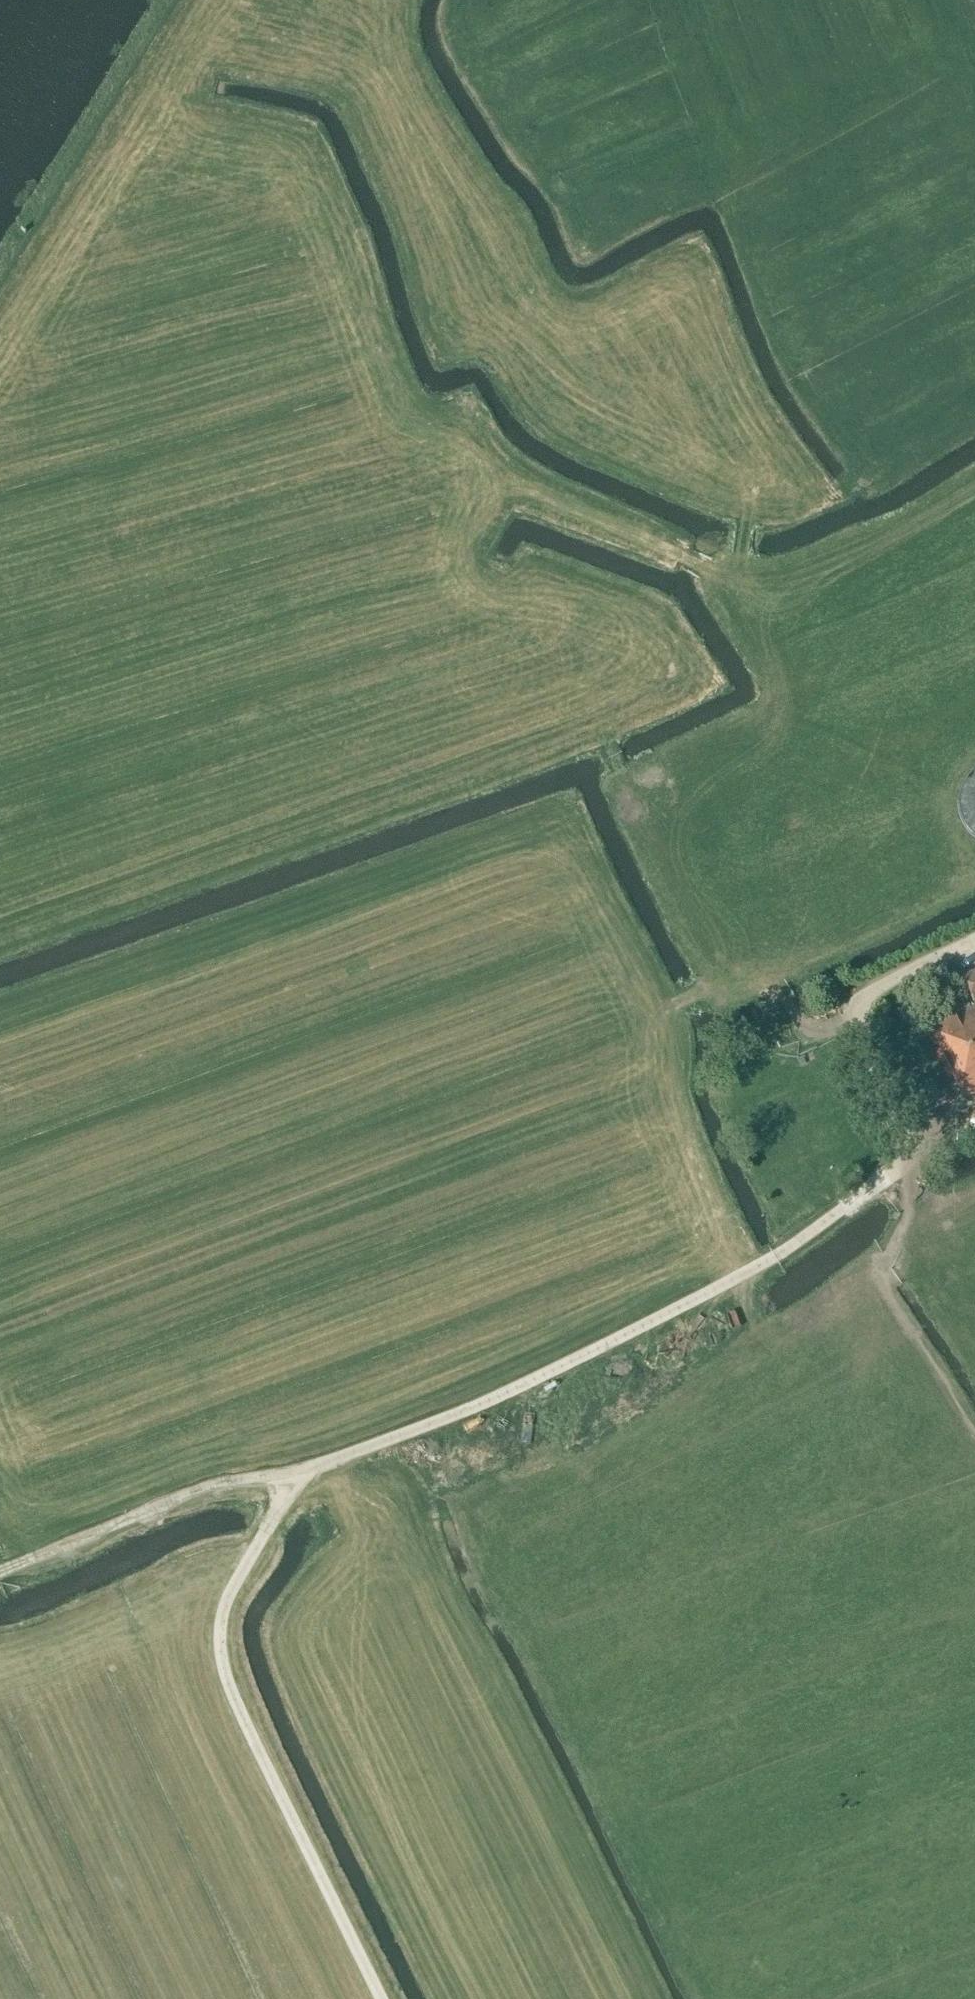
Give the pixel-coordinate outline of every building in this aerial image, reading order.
[(968,773),(961,784),(957,796),(957,809),(960,822),(968,834),(974,840),(974,768),(968,773)] [(961,979),(974,1008),(929,1029),(963,1100),(974,1095),(974,972),(961,979)]
